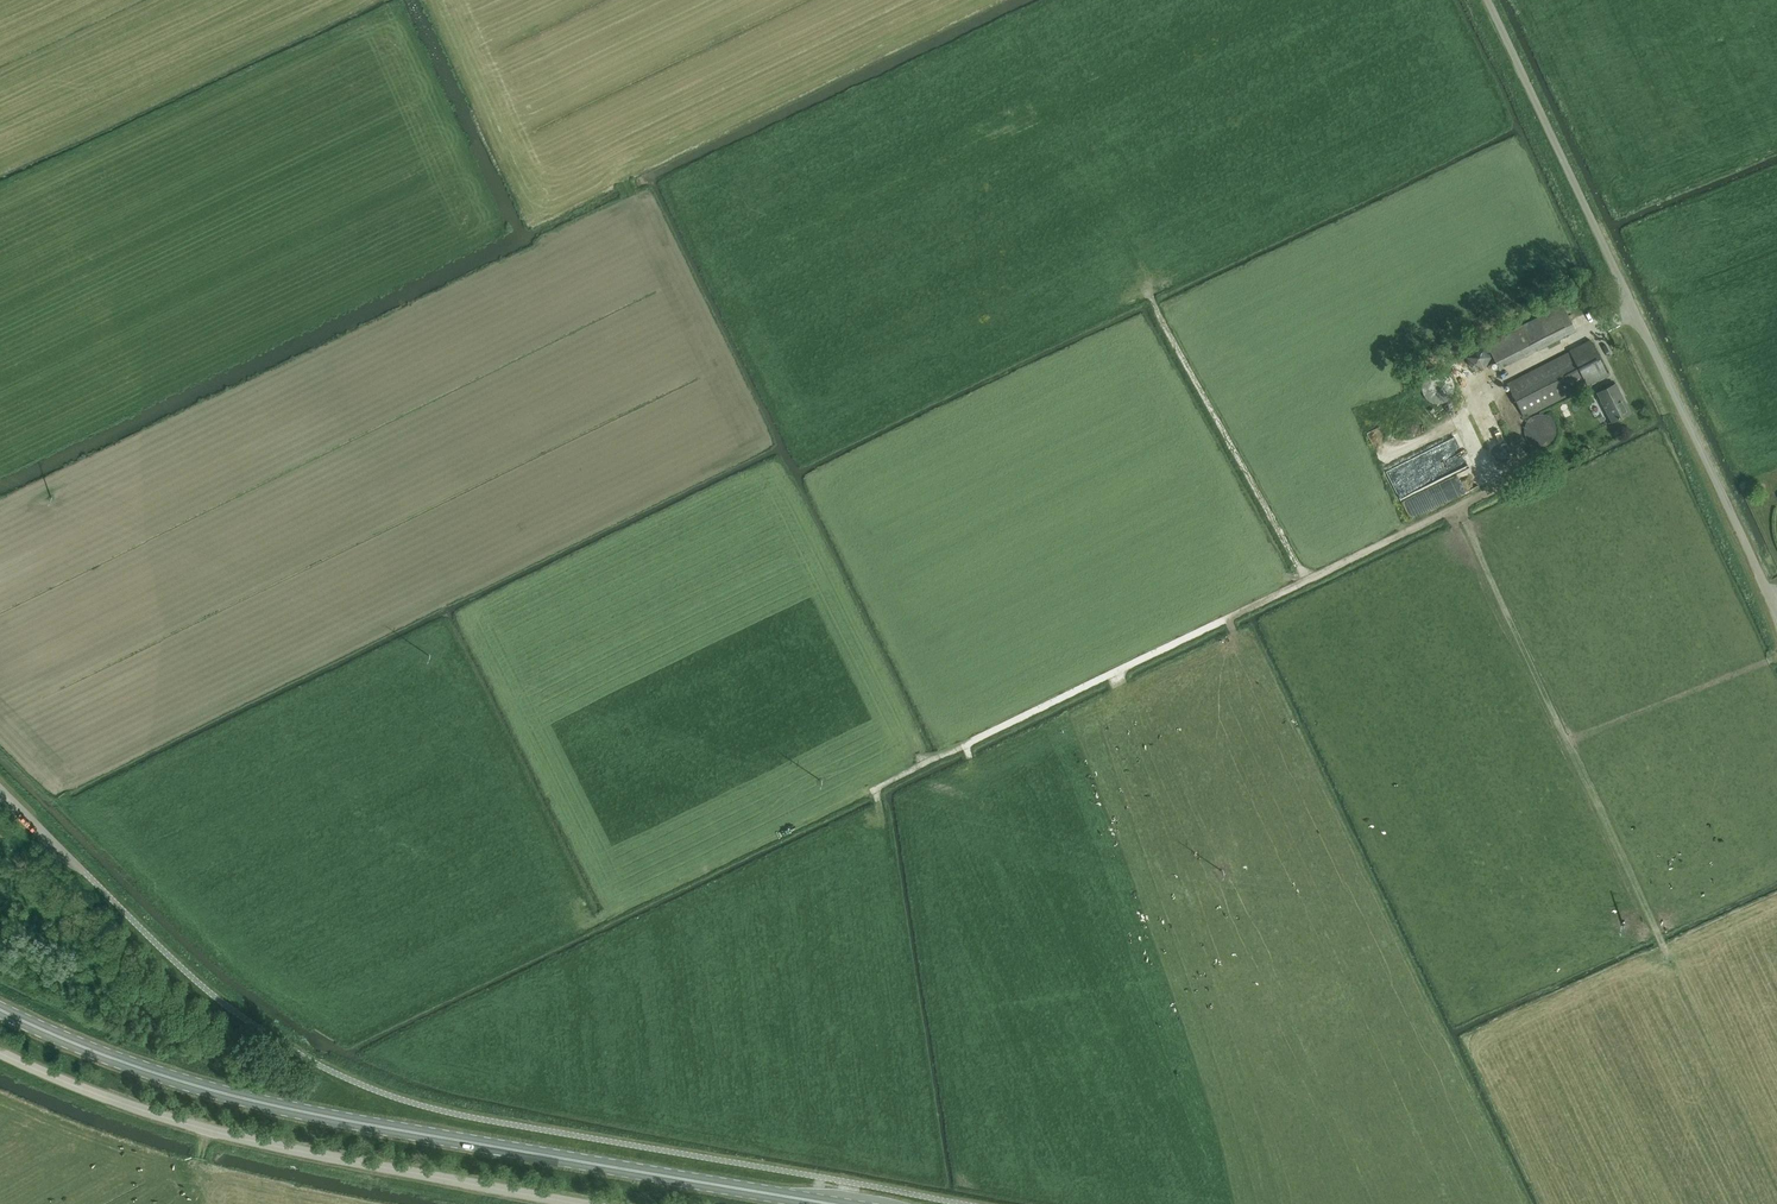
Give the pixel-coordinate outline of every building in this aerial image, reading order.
[(1499,369),(1575,331),(1562,305),(1486,344),(1499,369)] [(1591,341),(1577,348),(1507,384),(1524,417),(1608,375),(1591,341)] [(1452,355),(1466,381),(1479,374),(1465,348),(1452,355)] [(1630,413),(1615,384),(1597,393),(1612,422),(1630,413)]
